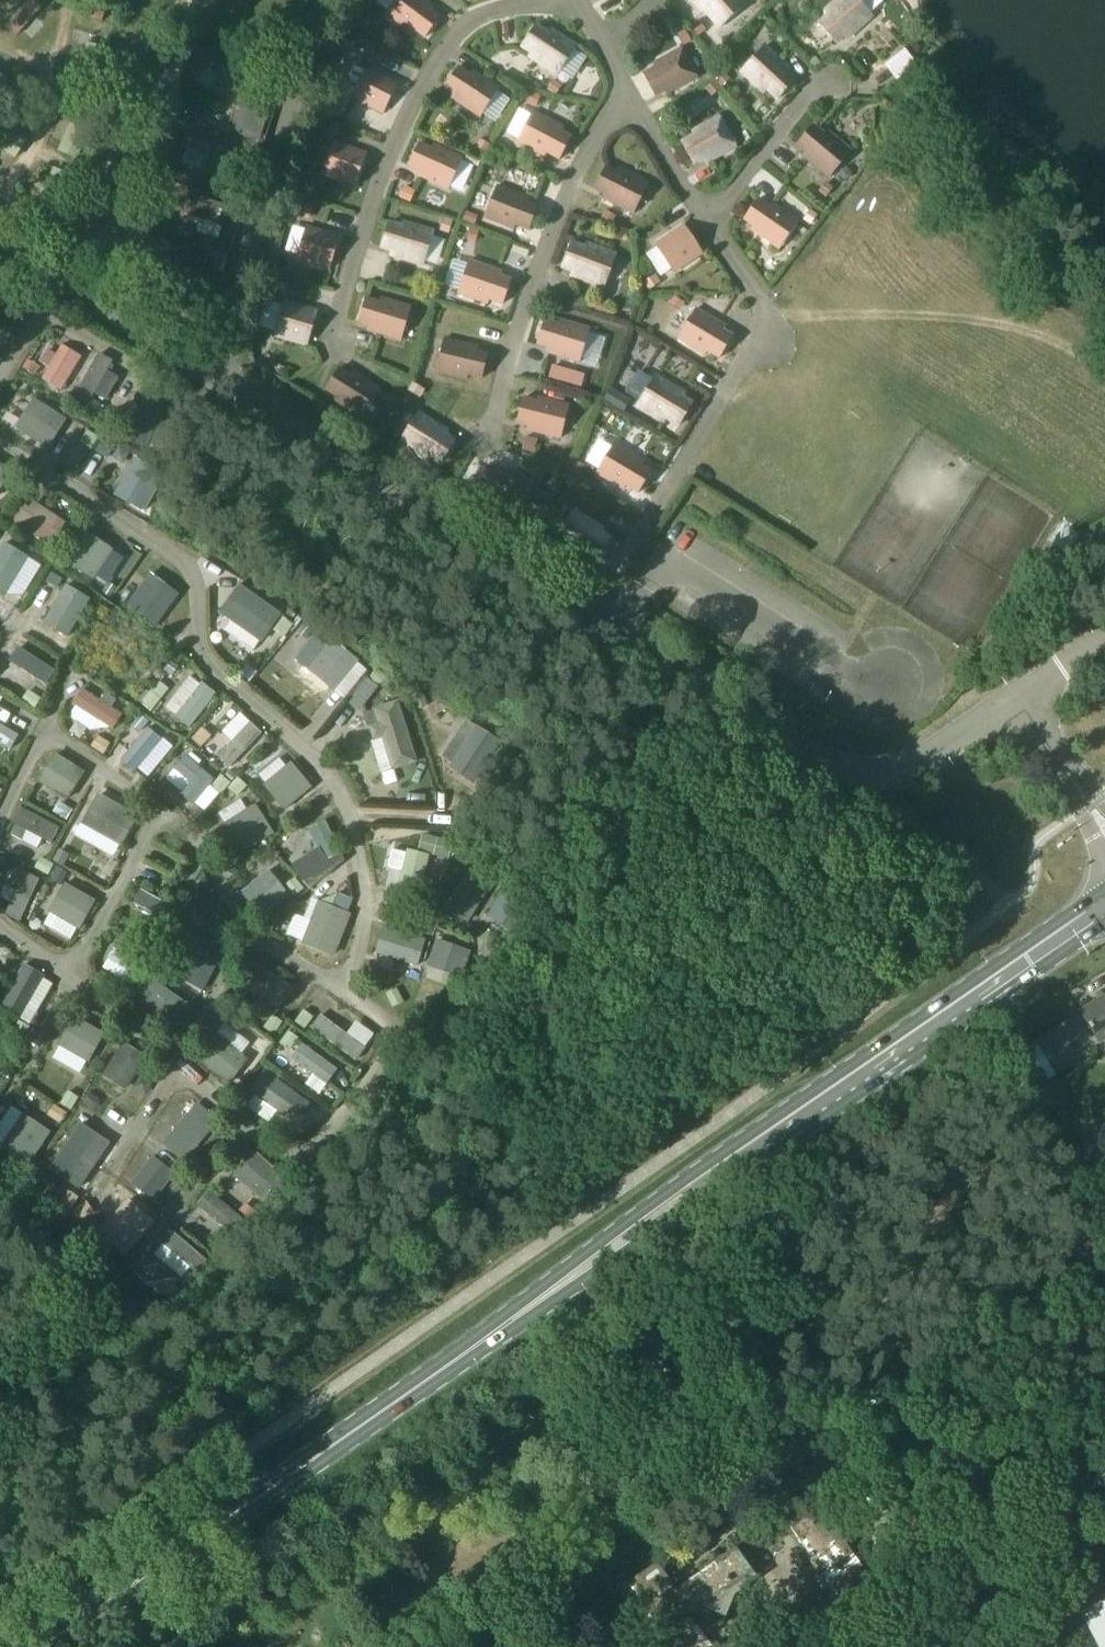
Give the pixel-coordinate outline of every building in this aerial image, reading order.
[(386,13),(411,32),(414,28),(425,37),(438,21),(429,14),(434,6),(426,0),(396,0),(386,13)] [(697,1),(720,27),(746,4),(743,0),(698,0),(697,1)] [(819,23),(832,38),(841,31),(847,38),(873,15),(859,0),(838,0),(827,10),(829,13),(819,23)] [(700,36),(707,29),(698,19),(690,26),(700,36)] [(536,24),(525,41),(534,47),(529,55),(558,74),(577,45),(551,28),(548,32),(536,24)] [(778,99),(792,84),(784,76),(790,69),(765,45),(742,70),(764,92),(767,89),(778,99)] [(656,66),(644,73),(653,91),(663,85),(668,94),(698,77),(682,47),(654,62),(656,66)] [(383,113),(399,82),(368,66),(353,97),(383,113)] [(481,116),(500,87),(474,70),(471,74),(459,66),(448,83),(457,89),(452,97),(481,116)] [(563,84),(555,79),(548,90),(556,95),(563,84)] [(242,81),(227,131),(245,136),(243,143),(262,149),(265,137),(261,135),(275,91),(242,81)] [(528,102),(536,106),(541,95),(534,91),(528,102)] [(560,159),(569,141),(559,136),(564,127),(533,111),(517,141),(545,156),(547,152),(560,159)] [(695,134),(682,142),(692,159),(702,154),(706,162),(737,146),(720,115),(692,131),(695,134)] [(108,132),(122,136),(125,124),(111,120),(108,132)] [(331,121),(327,133),(336,136),(340,125),(331,121)] [(825,133),(814,124),(801,140),(809,147),(803,154),(830,177),(852,150),(828,130),(825,133)] [(179,157),(231,184),(245,156),(190,128),(182,142),(185,144),(179,157)] [(355,185),(367,152),(334,141),(323,174),(355,185)] [(449,188),(463,157),(435,144),(433,148),(420,142),(411,160),(421,165),(417,174),(449,188)] [(464,160),(479,167),(481,162),(466,155),(464,160)] [(619,172),(606,166),(597,184),(607,189),(603,198),(634,213),(649,183),(621,169),(619,172)] [(827,180),(819,191),(827,196),(834,186),(827,180)] [(529,230),(537,211),(526,207),(530,198),(498,185),(485,217),(514,229),(515,224),(529,230)] [(415,190),(405,186),(401,197),(410,201),(415,190)] [(181,224),(220,236),(229,205),(190,193),(181,224)] [(799,220),(773,202),(771,206),(759,198),(747,214),(757,221),(751,229),(779,249),(799,220)] [(303,203),(300,216),(310,219),(314,206),(303,203)] [(803,218),(811,224),(818,214),(810,208),(803,218)] [(617,215),(605,209),(601,218),(613,224),(617,215)] [(449,233),(454,220),(444,217),(440,230),(449,233)] [(424,264),(434,231),(404,222),(403,226),(389,222),(383,241),(394,245),(391,254),(424,264)] [(675,272),(703,253),(684,224),(655,243),(675,272)] [(330,269),(340,236),(307,225),(297,258),(330,269)] [(471,227),(467,239),(476,242),(480,230),(471,227)] [(604,286),(616,254),(587,243),(586,247),(572,242),(565,261),(575,265),(572,274),(604,286)] [(503,303),(510,284),(499,280),(502,271),(469,260),(458,293),(488,303),(489,299),(503,303)] [(655,274),(644,281),(649,290),(661,282),(655,274)] [(685,301),(674,295),(669,304),(681,310),(685,301)] [(401,339),(411,306),(381,297),(380,301),(366,297),(360,316),(371,320),(368,329),(401,339)] [(260,327),(275,328),(278,300),(263,298),(260,327)] [(599,298),(595,311),(604,314),(608,301),(599,298)] [(308,344),(317,311),(284,301),(274,334),(308,344)] [(12,304),(7,313),(14,318),(20,309),(12,304)] [(720,357),(730,340),(721,334),(726,326),(696,308),(678,337),(705,354),(707,350),(720,357)] [(580,361),(590,328),(560,319),(559,323),(545,319),(539,338),(550,342),(547,351),(580,361)] [(482,378),(487,358),(476,355),(478,346),(445,338),(437,371),(467,379),(468,374),(482,378)] [(62,390),(82,356),(61,343),(41,378),(62,390)] [(114,359),(100,351),(71,400),(85,409),(114,359)] [(650,366),(658,371),(664,360),(657,355),(650,366)] [(39,365),(28,358),(23,367),(36,375),(41,366),(39,365)] [(362,417),(381,388),(354,371),(352,375),(340,367),(329,384),(338,390),(333,399),(362,417)] [(679,425),(690,407),(680,401),(685,393),(656,375),(638,405),(664,421),(667,417),(679,425)] [(425,389),(413,381),(408,389),(420,397),(425,389)] [(49,447),(68,417),(35,396),(16,426),(49,447)] [(561,437),(569,404),(539,396),(538,401),(524,397),(519,417),(530,419),(527,429),(561,437)] [(148,435),(161,408),(151,403),(138,430),(148,435)] [(180,412),(163,405),(146,450),(163,456),(180,412)] [(117,417),(105,411),(101,419),(113,426),(117,417)] [(441,462),(452,445),(443,439),(448,431),(419,412),(400,441),(427,458),(429,454),(441,462)] [(99,437),(88,429),(80,442),(92,449),(99,437)] [(535,453),(538,439),(526,436),(522,450),(535,453)] [(116,445),(104,438),(96,451),(108,458),(116,445)] [(638,492),(649,475),(639,469),(645,460),(615,443),(597,472),(624,488),(626,485),(638,492)] [(117,494),(141,508),(160,474),(135,460),(117,494)] [(11,469),(0,461),(0,487),(11,469)] [(516,514),(534,485),(508,468),(505,472),(493,464),(482,481),(492,487),(486,496),(516,514)] [(536,464),(531,472),(542,478),(546,471),(536,464)] [(28,507),(24,504),(23,506),(19,504),(10,518),(51,544),(65,522),(33,500),(28,507)] [(597,560),(608,543),(599,537),(604,528),(575,510),(556,539),(583,556),(585,552),(597,560)] [(112,548),(86,531),(68,559),(94,576),(112,548)] [(0,549),(0,595),(4,597),(29,557),(4,543),(0,549)] [(58,552),(57,551),(50,546),(46,553),(45,555),(52,560),(58,552)] [(63,579),(52,571),(46,580),(58,588),(63,579)] [(127,602),(154,623),(178,593),(151,571),(127,602)] [(106,583),(99,593),(109,600),(116,590),(106,583)] [(45,622),(66,635),(89,598),(68,584),(45,622)] [(223,610),(263,638),(280,613),(240,585),(223,610)] [(285,636),(294,623),(283,616),(274,629),(285,636)] [(305,639),(314,629),(306,622),(297,632),(305,639)] [(334,689),(358,658),(333,638),(308,668),(334,689)] [(11,661),(46,683),(56,668),(20,646),(11,661)] [(178,666),(169,660),(163,669),(172,675),(178,666)] [(369,678),(378,686),(388,674),(379,666),(369,678)] [(190,726),(217,692),(202,681),(175,715),(190,726)] [(74,703),(114,728),(123,714),(84,688),(74,703)] [(162,699),(151,690),(149,693),(145,689),(138,699),(151,710),(162,699)] [(42,698),(29,690),(22,700),(35,709),(42,698)] [(428,705),(424,693),(413,697),(416,708),(428,705)] [(417,761),(400,700),(374,708),(378,719),(369,722),(374,739),(383,736),(392,768),(417,761)] [(140,713),(130,724),(140,732),(149,721),(140,713)] [(21,731),(0,719),(0,751),(8,755),(21,731)] [(231,765),(262,732),(250,720),(219,753),(231,765)] [(470,782),(498,740),(473,724),(446,766),(470,782)] [(134,770),(162,736),(148,726),(121,759),(134,770)] [(203,727),(193,738),(201,746),(212,735),(203,727)] [(111,743),(98,735),(91,746),(104,754),(111,743)] [(56,752),(38,780),(68,798),(85,771),(56,752)] [(215,778),(185,753),(174,767),(190,780),(180,792),(193,803),(215,778)] [(285,808),(312,786),(292,762),(265,783),(285,808)] [(226,774),(232,780),(236,776),(230,770),(226,774)] [(211,785),(222,794),(231,782),(221,773),(211,785)] [(239,777),(229,788),(237,796),(247,786),(239,777)] [(119,844),(136,812),(99,791),(82,823),(119,844)] [(73,809),(60,801),(54,811),(67,819),(73,809)] [(214,831),(230,857),(272,831),(256,804),(214,831)] [(59,827),(23,809),(16,823),(51,841),(59,827)] [(301,811),(293,822),(301,828),(309,817),(301,811)] [(328,820),(310,828),(324,860),(342,853),(328,820)] [(421,890),(432,844),(411,839),(400,885),(421,890)] [(459,857),(460,843),(448,842),(446,856),(459,857)] [(63,866),(70,855),(59,849),(53,860),(63,866)] [(393,849),(389,867),(401,870),(406,852),(393,849)] [(54,864),(40,856),(35,867),(49,874),(54,864)] [(10,862),(0,857),(0,871),(4,873),(10,862)] [(469,921),(495,879),(472,865),(446,907),(469,921)] [(61,885),(68,872),(57,866),(50,879),(61,885)] [(270,869),(241,892),(262,918),(291,895),(270,869)] [(39,878),(25,871),(4,914),(19,921),(39,878)] [(304,890),(296,877),(286,884),(295,896),(304,890)] [(65,883),(50,912),(79,927),(94,899),(65,883)] [(181,911),(141,889),(134,901),(153,912),(147,922),(169,933),(181,911)] [(504,892),(489,916),(517,933),(532,910),(504,892)] [(200,914),(213,914),(212,896),(199,897),(200,907),(200,914)] [(302,943),(333,955),(350,914),(319,901),(302,943)] [(116,924),(127,930),(132,920),(121,915),(116,924)] [(426,939),(384,926),(376,950),(418,964),(426,939)] [(108,958),(139,975),(150,956),(119,938),(108,958)] [(199,992),(212,974),(189,958),(196,948),(181,938),(162,965),(173,973),(171,976),(183,985),(185,982),(199,992)] [(470,948),(440,938),(431,965),(462,975),(470,948)] [(45,975),(24,963),(1,1003),(21,1015),(45,975)] [(244,984),(280,1009),(295,989),(258,963),(244,984)] [(166,1003),(183,1015),(190,1004),(153,977),(137,1001),(157,1015),(166,1003)] [(404,1001),(397,988),(386,993),(393,1006),(404,1001)] [(1080,1010),(1100,1042),(1104,1039),(1104,995),(1080,1010)] [(304,1008),(295,1021),(305,1029),(315,1016),(304,1008)] [(1037,1038),(1053,1063),(1091,1038),(1075,1013),(1037,1038)] [(273,1014),(264,1027),(274,1034),(283,1021),(273,1014)] [(366,1046),(322,1014),(313,1027),(357,1059),(366,1046)] [(89,1060),(104,1034),(73,1016),(57,1042),(89,1060)] [(18,1021),(12,1034),(24,1039),(30,1026),(18,1021)] [(289,1030),(280,1042),(290,1050),(299,1038),(289,1030)] [(248,1059),(217,1034),(197,1058),(229,1083),(248,1059)] [(270,1044),(259,1035),(251,1044),(263,1053),(270,1044)] [(125,1091),(146,1057),(124,1043),(103,1076),(125,1091)] [(294,1056),(329,1081),(338,1069),(302,1044),(294,1056)] [(1041,1084),(1057,1075),(1038,1044),(1023,1054),(1041,1084)] [(286,1115),(289,1111),(300,1119),(311,1103),(266,1071),(252,1091),(286,1115)] [(72,1110),(80,1097),(68,1090),(61,1103),(72,1110)] [(86,1094),(83,1099),(85,1104),(93,1108),(98,1108),(100,1103),(99,1097),(91,1092),(86,1094)] [(185,1162),(219,1120),(197,1102),(163,1144),(185,1162)] [(67,1113),(54,1104),(47,1115),(60,1123),(67,1113)] [(28,1166),(50,1131),(23,1113),(0,1149),(28,1166)] [(113,1138),(86,1120),(57,1164),(85,1182),(113,1138)] [(266,1202),(287,1178),(255,1150),(234,1175),(266,1202)] [(154,1155),(132,1185),(153,1204),(177,1172),(154,1155)] [(210,1190),(199,1204),(235,1234),(247,1220),(210,1190)] [(68,1191),(60,1204),(71,1210),(79,1196),(68,1191)] [(125,1254),(154,1221),(129,1200),(100,1233),(125,1254)] [(88,1202),(74,1210),(80,1220),(94,1211),(88,1202)] [(257,1212),(245,1202),(239,1210),(251,1219),(257,1212)] [(207,1259),(171,1230),(161,1242),(197,1271),(207,1259)] [(161,1295),(176,1293),(175,1279),(170,1280),(146,1282),(144,1282),(148,1286),(150,1286),(161,1295)] [(816,1506),(790,1524),(833,1585),(859,1567),(816,1506)] [(754,1571),(736,1545),(658,1600),(640,1574),(621,1587),(624,1592),(621,1594),(630,1607),(621,1614),(631,1629),(641,1622),(659,1646),(709,1646),(712,1645),(692,1616),(754,1571)] [(1077,1617),(1094,1646),(1104,1646),(1104,1601),(1077,1617)]
